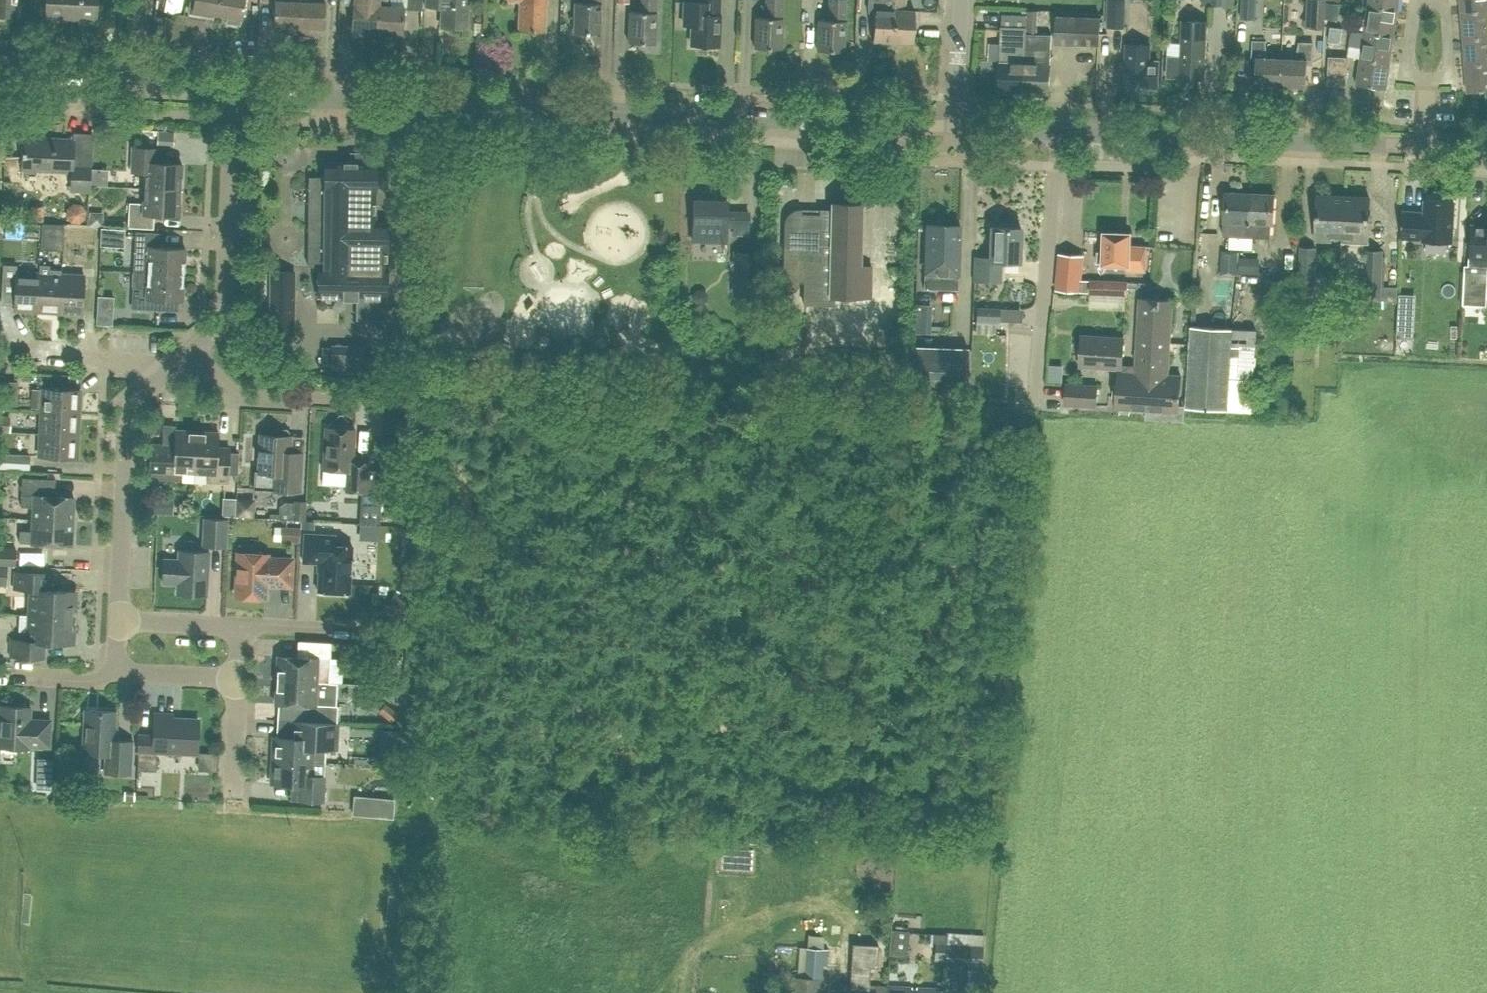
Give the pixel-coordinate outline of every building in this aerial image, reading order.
[(18,0),(0,0),(0,17),(2,17),(6,14),(17,15),(18,0)] [(45,16),(95,18),(96,0),(46,0),(45,16)] [(188,12),(204,14),(204,12),(217,14),(219,0),(190,0),(188,12)] [(217,14),(227,15),(226,22),(239,24),(240,18),(242,18),(245,0),(219,0),(217,14)] [(299,0),(274,0),(273,26),(298,27),(299,0)] [(298,27),(324,28),(325,2),(310,1),(310,0),(299,0),(298,27)] [(352,3),(351,29),(377,31),(379,0),(352,0),(352,3)] [(377,31),(403,32),(404,6),(391,5),(391,0),(379,0),(377,31)] [(425,5),(441,6),(441,26),(466,26),(467,0),(425,0),(425,5)] [(518,29),(545,30),(546,0),(545,0),(515,0),(520,0),(518,29)] [(600,0),(583,0),(583,2),(575,2),(573,31),(599,32),(601,2),(600,2),(600,0)] [(627,42),(654,43),(656,0),(639,0),(639,11),(628,11),(627,42)] [(690,44),(718,45),(719,13),(718,13),(719,0),(703,0),(702,14),(691,14),(690,44)] [(753,47),(781,48),(782,0),(765,0),(765,16),(754,16),(753,47)] [(845,0),(829,0),(828,19),(817,18),(816,49),(844,50),(845,0)] [(868,7),(874,8),(872,39),(892,40),(894,0),(868,0),(868,7)] [(892,40),(912,41),(914,9),(904,9),(904,0),(894,0),(892,40)] [(1109,27),(1124,27),(1125,0),(1110,0),(1109,27)] [(1240,18),(1256,19),(1257,0),(1241,0),(1240,18)] [(1326,0),(1312,0),(1311,26),(1325,27),(1326,0)] [(1398,9),(1399,0),(1369,0),(1368,4),(1398,9)] [(1486,10),(1486,0),(1459,0),(1460,12),(1486,10)] [(1364,30),(1394,35),(1398,9),(1368,4),(1364,30)] [(1486,37),(1486,10),(1460,12),(1462,39),(1486,37)] [(1235,12),(1226,15),(1234,34),(1243,30),(1235,12)] [(1056,14),(1055,42),(1099,44),(1100,16),(1056,14)] [(1168,74),(1179,74),(1179,75),(1204,77),(1207,21),(1182,20),(1180,56),(1170,55),(1168,74)] [(1026,27),(1001,26),(1000,44),(998,90),(1023,91),(1026,33),(1026,27)] [(1330,26),(1328,40),(1339,42),(1342,28),(1330,26)] [(1361,56),(1390,61),(1394,35),(1364,30),(1361,56)] [(1026,33),(1023,91),(1049,92),(1052,34),(1026,33)] [(1486,63),(1486,37),(1462,39),(1464,64),(1486,63)] [(1280,84),(1281,59),(1266,58),(1264,40),(1252,40),(1251,57),(1255,57),(1254,83),(1280,84)] [(1281,59),(1280,84),(1306,85),(1307,60),(1312,60),(1313,42),(1300,41),(1296,59),(1281,59)] [(1118,68),(1117,89),(1147,90),(1149,44),(1127,43),(1126,68),(1118,68)] [(1059,87),(1072,87),(1072,52),(1061,52),(1061,80),(1059,80),(1059,87)] [(1329,55),(1328,84),(1345,85),(1350,57),(1329,55)] [(1390,61),(1361,56),(1357,83),(1387,87),(1390,61)] [(1464,64),(1466,91),(1486,90),(1486,63),(1464,64)] [(141,142),(153,143),(154,127),(142,127),(141,142)] [(71,171),(70,189),(89,190),(90,165),(72,164),(74,138),(52,137),(52,139),(24,138),(23,150),(22,150),(21,169),(71,171)] [(144,187),(179,189),(181,163),(156,162),(157,147),(131,146),(130,171),(145,171),(144,187)] [(8,183),(9,159),(1,159),(0,183),(8,183)] [(308,265),(317,265),(316,295),(386,296),(387,221),(375,221),(375,162),(324,161),(324,177),(309,177),(308,265)] [(179,189),(144,187),(143,203),(129,202),(128,226),(153,227),(154,213),(178,214),(179,189)] [(1251,221),(1253,191),(1225,190),(1223,220),(1224,220),(1224,234),(1230,234),(1229,247),(1241,247),(1242,235),(1241,235),(1241,231),(1247,231),(1248,220),(1251,221)] [(1242,235),(1241,247),(1251,248),(1252,236),(1271,237),(1271,224),(1274,224),(1275,192),(1253,191),(1251,221),(1248,220),(1247,231),(1241,231),(1241,235),(1242,235)] [(1342,235),(1343,195),(1317,194),(1315,238),(1331,239),(1331,234),(1342,235)] [(1343,195),(1342,235),(1353,235),(1352,240),(1368,241),(1370,196),(1343,195)] [(1423,240),(1451,242),(1454,200),(1426,198),(1425,214),(1418,214),(1418,212),(1403,211),(1401,236),(1424,237),(1423,240)] [(725,240),(725,224),(734,224),(734,233),(747,233),(747,212),(725,212),(725,199),(692,199),(691,239),(725,240)] [(783,222),(782,225),(781,293),(785,293),(787,293),(790,292),(792,291),(794,289),(796,287),(797,285),(798,283),(799,280),(799,278),(803,278),(802,303),(832,303),(832,295),(870,296),(870,265),(859,265),(860,203),(830,203),(829,208),(801,208),(798,208),(795,209),(792,210),(789,212),(787,214),(785,216),(784,219),(783,222)] [(28,204),(22,219),(38,225),(44,210),(28,204)] [(926,223),(923,287),(957,288),(959,224),(926,223)] [(1486,266),(1486,233),(1472,232),(1472,224),(1471,224),(1469,265),(1486,266)] [(43,225),(43,237),(58,238),(59,225),(43,225)] [(999,281),(1000,260),(1019,260),(1020,226),(990,225),(989,256),(974,255),(974,280),(999,281)] [(101,227),(100,245),(121,246),(122,228),(101,227)] [(133,271),(183,273),(184,247),(159,246),(159,233),(134,231),(132,271),(133,271)] [(1103,263),(1127,264),(1127,269),(1145,270),(1146,245),(1130,245),(1130,233),(1104,231),(1103,250),(1097,250),(1096,261),(1103,261),(1103,263)] [(1300,246),(1298,279),(1297,313),(1313,313),(1315,281),(1317,246),(1300,246)] [(1356,282),(1355,307),(1355,314),(1380,315),(1380,308),(1383,249),(1366,248),(1364,283),(1356,282)] [(734,252),(733,293),(758,294),(759,253),(734,252)] [(1230,273),(1264,270),(1263,256),(1229,259),(1230,273)] [(104,260),(106,272),(124,269),(122,257),(104,260)] [(182,299),(183,273),(133,271),(131,308),(155,309),(156,298),(182,299)] [(294,271),(270,271),(270,331),(293,331),(294,271)] [(37,309),(39,274),(15,272),(13,308),(37,309)] [(59,310),(61,275),(39,274),(37,309),(59,310)] [(61,275),(59,310),(82,312),(84,276),(61,275)] [(1102,278),(1102,279),(1089,278),(1089,293),(1101,293),(1128,294),(1128,280),(1102,278)] [(1140,297),(1136,365),(1121,364),(1119,367),(1117,406),(1179,410),(1181,374),(1168,373),(1172,299),(1140,297)] [(975,307),(975,319),(975,333),(995,333),(995,320),(998,320),(998,307),(975,307)] [(940,330),(940,308),(928,308),(928,329),(940,330)] [(1295,336),(1303,337),(1303,321),(1296,321),(1295,336)] [(1227,409),(1231,327),(1191,325),(1187,407),(1227,409)] [(1231,327),(1227,409),(1251,410),(1255,328),(1231,327)] [(1080,364),(1119,367),(1121,364),(1123,337),(1082,334),(1080,364)] [(915,346),(914,387),(966,388),(967,347),(915,346)] [(347,347),(347,371),(363,371),(364,347),(347,347)] [(779,367),(787,367),(788,355),(779,355),(779,367)] [(1096,406),(1098,383),(1066,381),(1064,404),(1096,406)] [(41,410),(77,412),(78,389),(43,387),(41,410)] [(77,412),(41,410),(40,432),(76,434),(77,412)] [(343,485),(343,490),(368,491),(369,462),(352,461),(354,429),(323,427),(321,484),(343,485)] [(259,435),(257,466),(255,466),(254,492),(300,494),(301,468),(290,468),(292,437),(290,437),(290,434),(286,431),(276,430),(272,433),(272,436),(259,435)] [(194,473),(197,432),(175,431),(174,444),(149,442),(148,479),(160,480),(181,481),(181,472),(194,473)] [(76,434),(40,432),(39,456),(75,458),(76,434)] [(197,432),(194,473),(207,474),(207,483),(227,484),(227,474),(237,475),(238,453),(229,452),(229,454),(217,453),(218,433),(197,432)] [(0,453),(0,466),(27,468),(28,455),(0,453)] [(21,477),(20,494),(20,506),(32,506),(32,518),(72,520),(73,496),(48,495),(49,478),(21,477)] [(268,512),(267,518),(278,518),(278,519),(305,520),(306,500),(294,500),(294,503),(278,513),(268,512)] [(246,502),(242,516),(254,519),(257,505),(246,502)] [(359,524),(380,525),(381,504),(360,503),(359,524)] [(201,546),(227,548),(228,518),(203,517),(201,546)] [(72,520),(32,518),(31,530),(19,530),(18,542),(70,544),(72,520)] [(279,527),(279,541),(299,542),(300,528),(279,527)] [(303,533),(302,561),(318,562),(317,590),(349,592),(351,545),(333,544),(334,534),(303,533)] [(15,566),(16,548),(0,547),(0,565),(15,566)] [(177,558),(162,557),(161,584),(176,584),(175,592),(206,594),(208,551),(178,550),(177,558)] [(264,597),(264,583),(289,585),(290,559),(266,557),(266,554),(237,552),(235,595),(264,597)] [(31,614),(71,616),(71,608),(75,608),(76,590),(45,589),(46,573),(13,571),(13,588),(32,589),(31,614)] [(409,604),(396,595),(387,607),(400,617),(409,604)] [(71,616),(31,614),(30,640),(10,639),(9,655),(42,657),(43,641),(73,642),(74,624),(70,624),(71,616)] [(328,682),(329,658),(330,642),(302,640),(301,656),(277,655),(276,679),(315,681),(315,682),(328,682)] [(346,681),(346,657),(331,657),(331,680),(346,681)] [(298,720),(326,721),(327,705),(314,704),(315,682),(315,681),(276,679),(274,703),(293,704),(292,720),(298,720)] [(384,702),(378,711),(391,721),(398,712),(384,702)] [(28,745),(48,746),(50,720),(29,718),(30,707),(0,705),(0,746),(28,747),(28,745)] [(104,753),(103,772),(130,773),(132,741),(114,740),(115,710),(83,709),(81,752),(104,753)] [(153,735),(137,734),(136,750),(137,751),(136,769),(155,770),(156,750),(196,752),(197,719),(171,718),(171,713),(154,713),(153,735)] [(311,761),(311,762),(324,762),(325,749),(337,750),(339,722),(326,722),(326,721),(298,720),(292,720),(291,737),(273,736),(271,759),(311,761)] [(311,774),(311,762),(311,761),(271,759),(270,783),(299,784),(298,800),(322,801),(323,784),(323,775),(311,774)] [(392,818),(394,799),(379,797),(377,816),(392,818)] [(906,957),(908,930),(893,929),(891,956),(906,957)] [(981,963),(983,934),(946,932),(946,942),(945,961),(981,963)] [(934,942),(933,961),(945,961),(946,942),(934,942)] [(802,961),(803,949),(784,947),(783,959),(802,961)] [(821,963),(827,964),(828,949),(807,947),(804,977),(792,976),(791,992),(818,992),(821,963)] [(836,992),(936,992),(937,989),(837,982),(836,992)]
